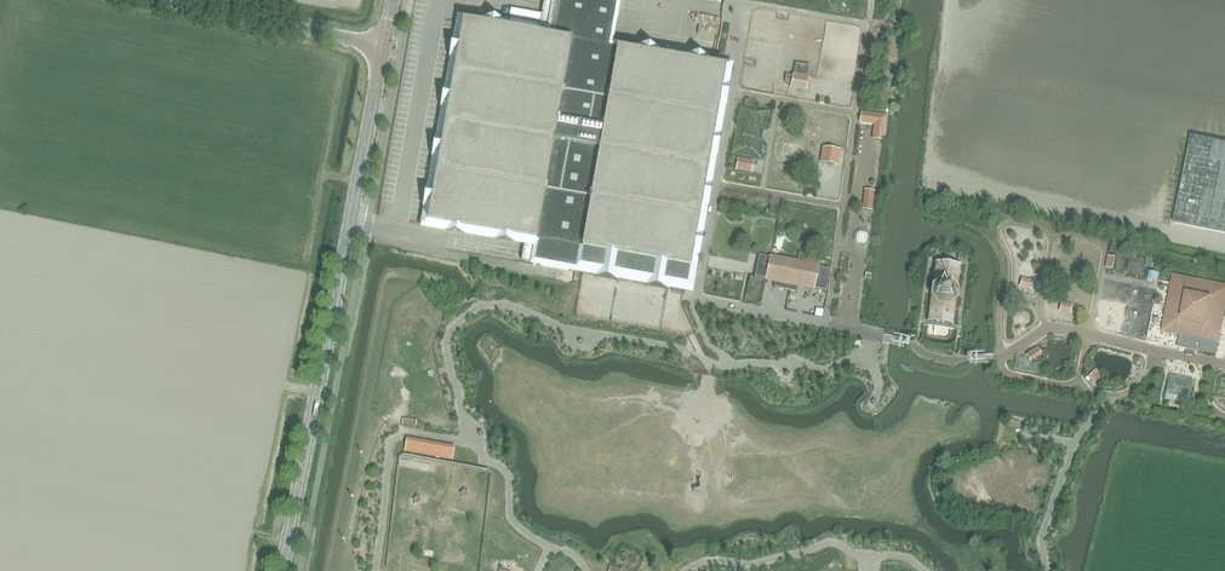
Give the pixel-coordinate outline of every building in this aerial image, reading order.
[(427,223),(536,242),(532,265),(578,273),(686,292),(700,217),(726,68),(610,47),(619,0),(546,0),(540,33),(547,35),(547,38),(462,24),(428,217),(427,223)] [(808,77),(792,75),(789,90),(806,93),(808,77)] [(861,113),(860,125),(874,127),(872,141),(883,142),(887,116),(861,113)] [(1191,136),(1173,224),(1224,234),(1224,143),(1191,136)] [(841,150),(822,147),(820,164),(839,166),(841,150)] [(741,169),(758,172),(761,160),(744,157),(741,169)] [(867,191),(865,210),(871,211),(873,192),(867,191)] [(872,242),(873,230),(862,229),(861,241),(872,242)] [(757,266),(754,277),(766,279),(766,280),(775,282),(773,288),(796,293),(797,287),(814,290),(814,289),(826,291),(830,270),(818,267),(818,266),(819,258),(798,254),(797,262),(796,262),(759,254),(757,266)] [(1108,256),(1106,269),(1113,270),(1116,257),(1108,256)] [(961,265),(935,262),(927,323),(953,326),(961,265)] [(1161,332),(1219,344),(1224,322),(1224,314),(1224,284),(1173,274),(1161,332)] [(1033,281),(1022,278),(1019,288),(1030,291),(1033,281)] [(1072,305),(1061,302),(1059,312),(1070,314),(1072,305)] [(1024,333),(1020,327),(1015,330),(1019,336),(1024,333)] [(1043,358),(1037,348),(1025,355),(1031,365),(1043,358)] [(1101,377),(1094,371),(1088,377),(1094,383),(1101,377)] [(1194,390),(1173,384),(1170,394),(1192,399),(1194,390)] [(403,419),(402,426),(416,429),(417,422),(403,419)] [(406,442),(405,451),(452,460),(454,450),(406,442)]
